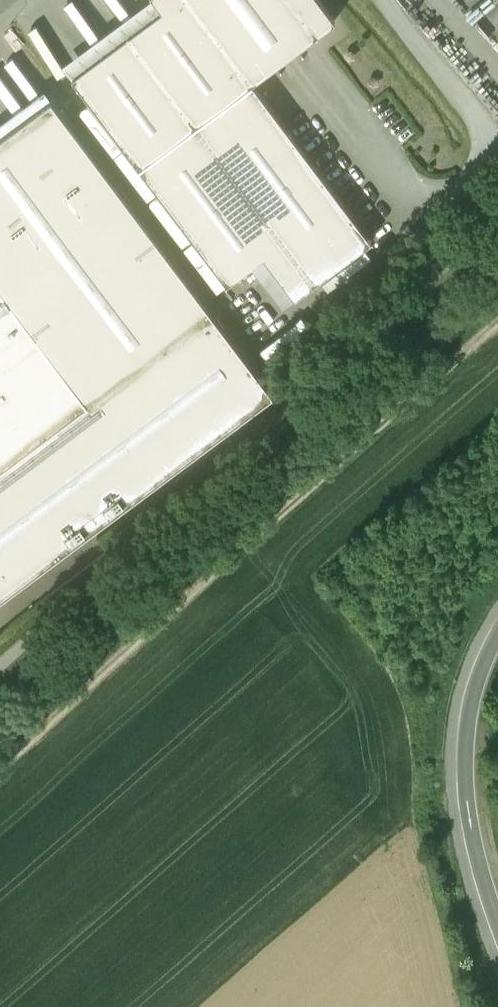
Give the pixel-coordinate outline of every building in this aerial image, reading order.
[(162,9),(72,77),(139,166),(335,19),(321,0),(156,0),(162,9)] [(371,240),(253,81),(139,166),(226,283),(263,256),(294,298),(371,240)] [(0,468),(0,598),(273,394),(52,98),(0,137),(0,286),(88,403),(0,468)] [(0,286),(0,468),(88,403),(0,286)]
